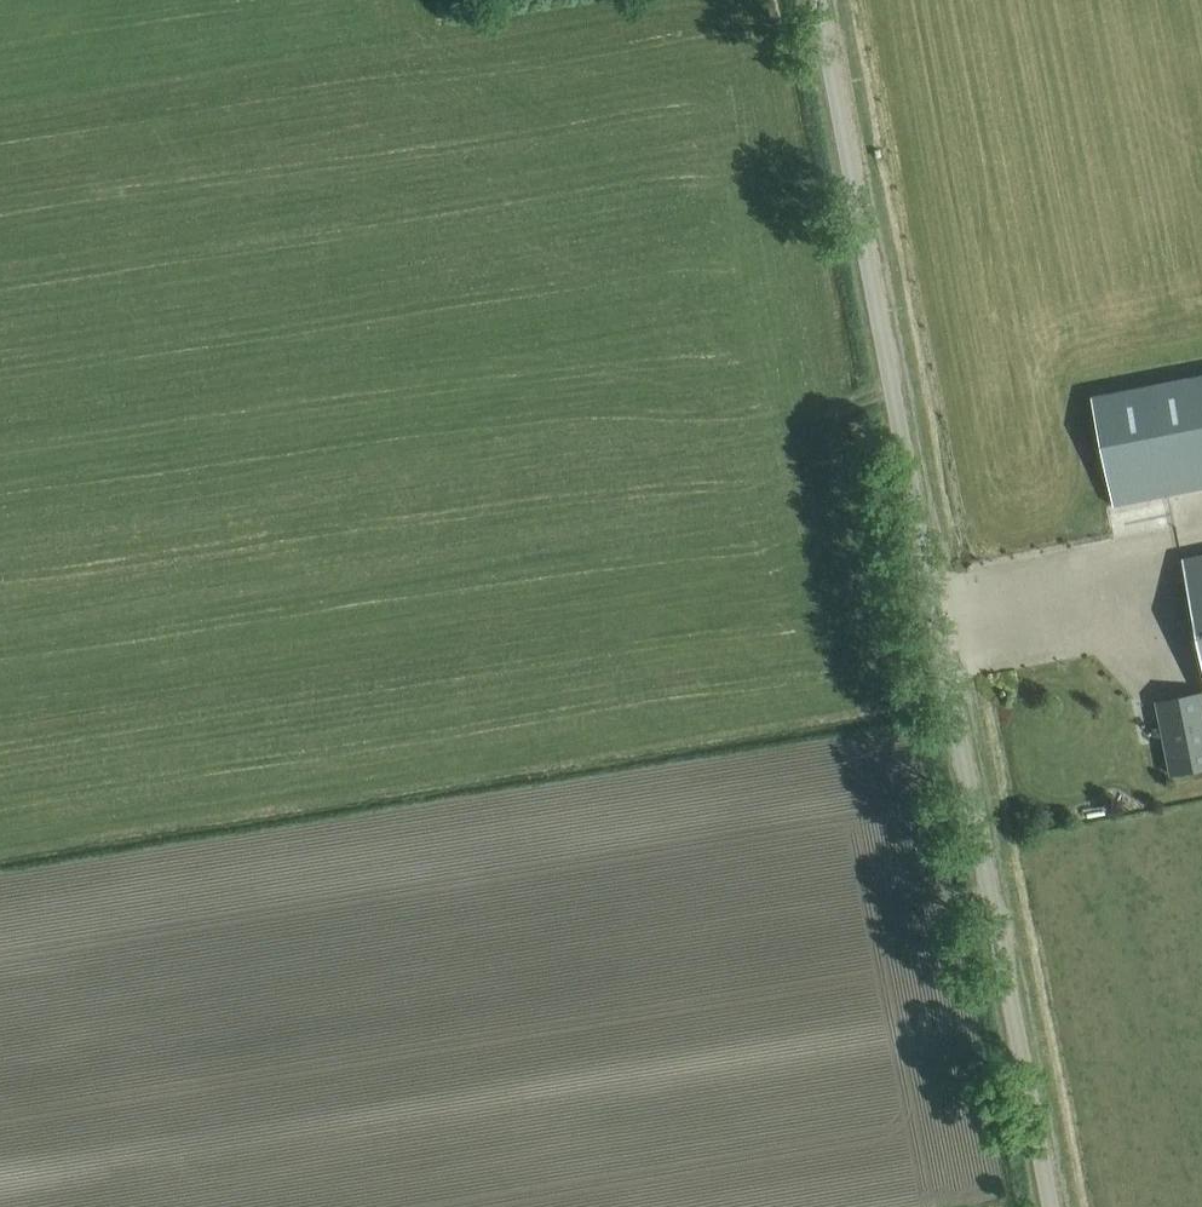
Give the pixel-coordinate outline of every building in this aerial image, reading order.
[(1093,396),(1112,492),(1201,474),(1201,375),(1093,396)] [(1184,561),(1201,653),(1201,558),(1184,561)] [(1182,698),(1158,702),(1172,774),(1201,768),(1201,694),(1182,698)]
